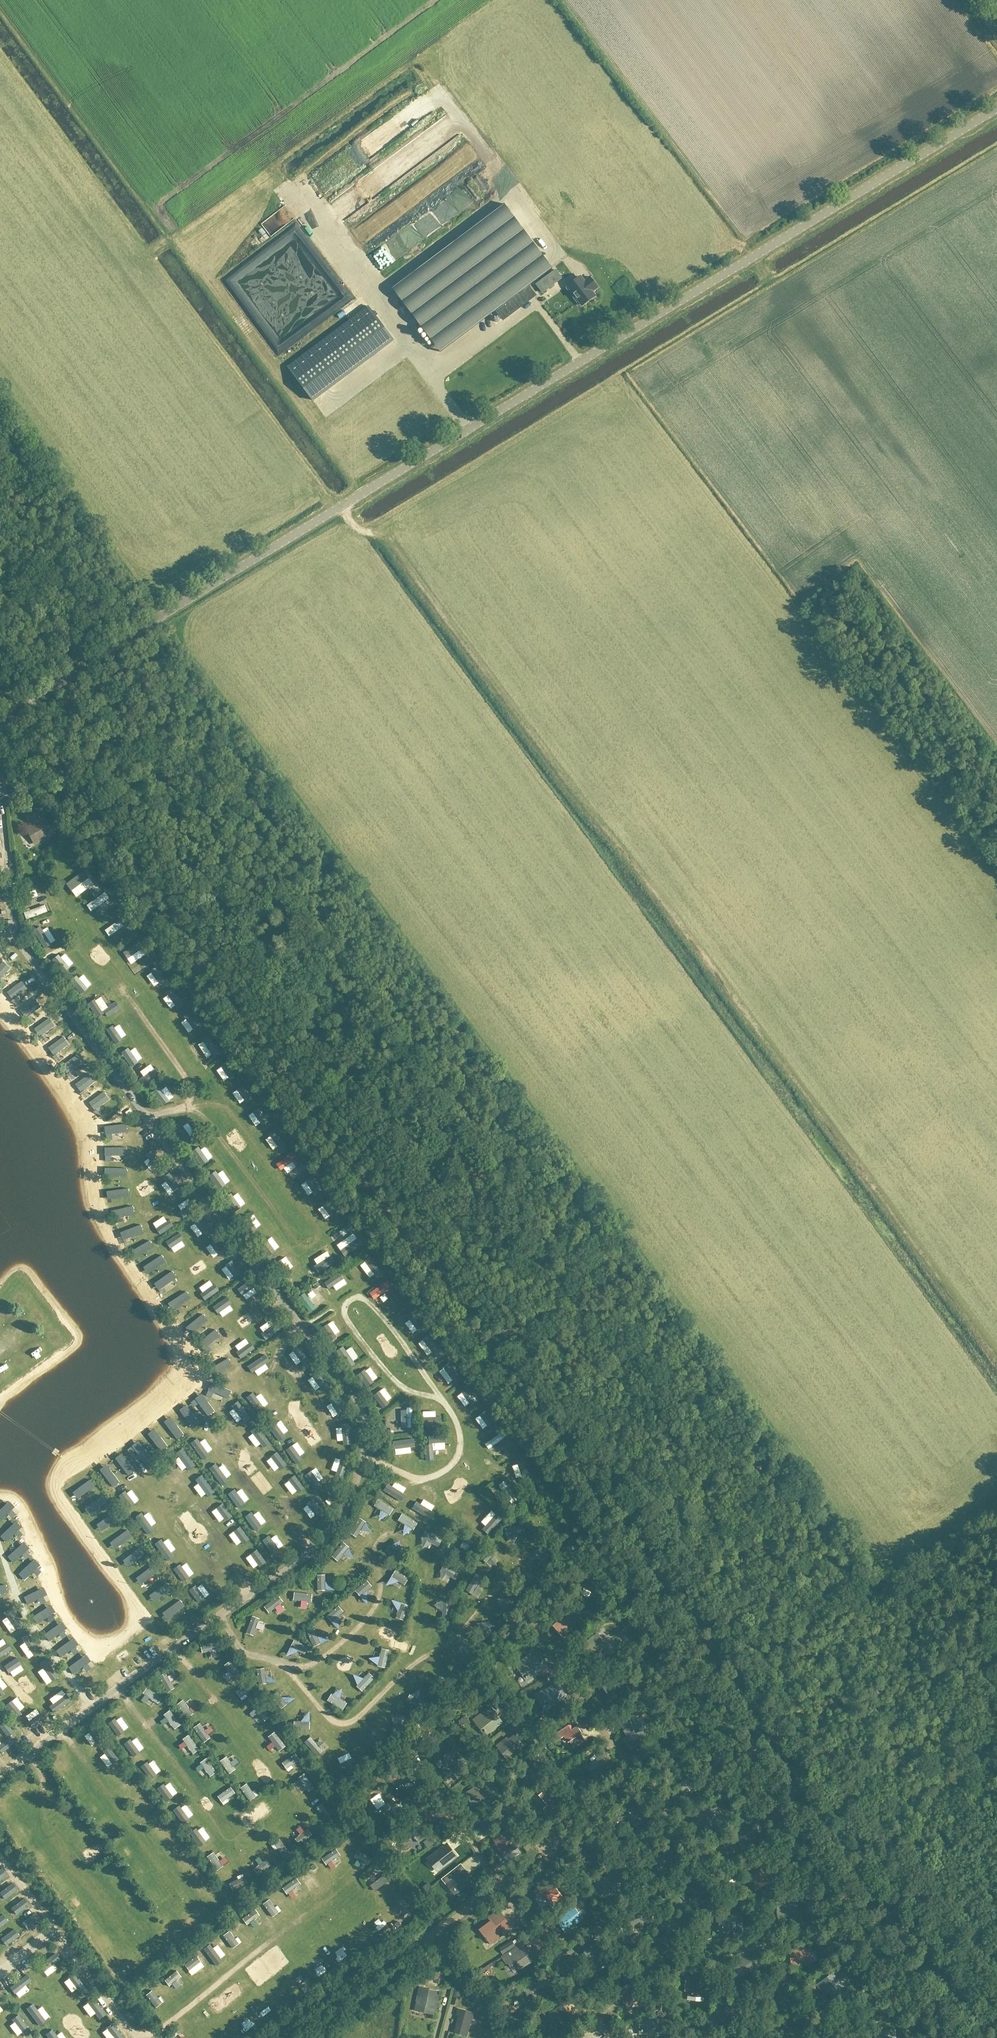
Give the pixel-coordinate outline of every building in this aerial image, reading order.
[(504,205),(392,289),(439,353),(496,311),(499,315),(498,315),(501,320),(502,319),(503,320),(535,296),(528,286),(552,268),(504,205)] [(567,287),(573,294),(572,295),(576,302),(578,301),(579,302),(581,306),(594,296),(591,292),(596,288),(588,278),(583,282),(579,277),(569,285),(567,287)] [(542,293),(552,286),(546,278),(536,285),(542,293)] [(312,401),(393,340),(375,316),(294,377),(312,401)] [(35,843),(53,834),(39,808),(28,813),(35,825),(27,829),(35,843)] [(57,856),(61,866),(78,859),(74,849),(57,856)] [(106,891),(88,904),(93,911),(112,898),(106,891)] [(46,903),(25,910),(28,918),(49,912),(46,903)] [(125,917),(106,928),(111,936),(130,925),(125,917)] [(144,946),(139,939),(122,951),(127,958),(144,946)] [(154,959),(138,969),(143,977),(160,967),(154,959)] [(0,965),(0,979),(9,968),(2,962),(0,965)] [(4,975),(10,981),(19,973),(13,966),(4,975)] [(21,981),(7,993),(11,998),(13,997),(14,998),(26,988),(21,981)] [(35,1000),(20,1011),(25,1016),(26,1015),(27,1017),(40,1007),(35,1000)] [(100,1015),(104,1022),(123,1009),(118,1002),(100,1015)] [(48,1018),(34,1029),(39,1035),(40,1033),(41,1035),(54,1025),(48,1018)] [(188,1036),(205,1024),(201,1018),(183,1029),(188,1036)] [(63,1037),(48,1047),(52,1053),(54,1052),(55,1054),(68,1044),(63,1037)] [(218,1039),(200,1051),(208,1063),(220,1055),(215,1049),(222,1044),(218,1039)] [(151,1060),(156,1057),(151,1051),(147,1055),(151,1060)] [(76,1055),(62,1065),(66,1071),(67,1070),(69,1072),(82,1062),(76,1055)] [(148,1058),(133,1066),(138,1076),(161,1064),(158,1058),(150,1062),(148,1058)] [(90,1074),(75,1084),(79,1090),(81,1089),(82,1091),(95,1081),(90,1074)] [(179,1089),(158,1096),(161,1104),(181,1097),(179,1089)] [(246,1091),(240,1093),(244,1105),(250,1102),(246,1091)] [(103,1093),(89,1103),(93,1109),(95,1108),(96,1109),(109,1100),(103,1093)] [(267,1113),(257,1114),(258,1122),(268,1121),(267,1113)] [(225,1116),(220,1119),(224,1125),(229,1122),(225,1116)] [(190,1135),(186,1123),(182,1124),(185,1137),(190,1135)] [(126,1125),(108,1127),(109,1135),(127,1133),(126,1125)] [(109,1148),(109,1156),(127,1156),(127,1148),(109,1148)] [(155,1183),(168,1173),(161,1165),(149,1174),(155,1183)] [(108,1169),(108,1177),(126,1177),(126,1169),(108,1169)] [(107,1179),(107,1189),(130,1187),(130,1178),(107,1179)] [(241,1186),(235,1188),(237,1194),(244,1192),(241,1186)] [(321,1186),(306,1196),(311,1203),(326,1193),(321,1186)] [(128,1189),(110,1192),(111,1199),(129,1197),(128,1189)] [(167,1204),(172,1212),(187,1204),(182,1195),(167,1204)] [(356,1237),(362,1234),(354,1220),(348,1223),(356,1237)] [(194,1239),(207,1231),(203,1224),(190,1232),(194,1239)] [(340,1243),(352,1233),(347,1226),(335,1236),(340,1243)] [(150,1236),(138,1243),(146,1256),(158,1248),(150,1236)] [(329,1244),(323,1247),(326,1253),(321,1256),(325,1263),(336,1257),(329,1244)] [(162,1250),(147,1260),(155,1272),(170,1262),(162,1250)] [(223,1281),(242,1270),(237,1262),(218,1273),(223,1281)] [(359,1265),(354,1269),(363,1283),(368,1280),(359,1265)] [(172,1272),(157,1282),(162,1288),(176,1278),(172,1272)] [(246,1275),(240,1279),(245,1286),(240,1290),(248,1300),(259,1292),(246,1275)] [(186,1292),(171,1302),(175,1309),(190,1299),(186,1292)] [(194,1318),(207,1308),(202,1301),(189,1312),(194,1318)] [(202,1315),(188,1326),(193,1332),(207,1321),(202,1315)] [(330,1329),(334,1334),(342,1330),(338,1324),(330,1329)] [(409,1332),(411,1337),(419,1334),(417,1331),(425,1327),(424,1325),(409,1332)] [(347,1328),(332,1339),(336,1344),(351,1334),(347,1328)] [(215,1330),(201,1341),(206,1348),(220,1337),(215,1330)] [(433,1342),(418,1350),(424,1361),(439,1352),(433,1342)] [(362,1349),(350,1356),(354,1362),(366,1355),(362,1349)] [(310,1365),(300,1352),(288,1361),(298,1374),(310,1365)] [(228,1359),(212,1368),(216,1375),(232,1366),(228,1359)] [(364,1379),(372,1375),(367,1366),(360,1371),(364,1379)] [(302,1375),(307,1383),(318,1376),(314,1368),(302,1375)] [(214,1385),(211,1392),(227,1399),(231,1392),(214,1385)] [(395,1388),(380,1402),(385,1407),(400,1392),(395,1388)] [(315,1401),(320,1411),(339,1402),(334,1392),(315,1401)] [(204,1397),(197,1402),(208,1417),(214,1412),(204,1397)] [(415,1407),(405,1407),(405,1426),(415,1426),(415,1407)] [(188,1409),(181,1414),(192,1428),(199,1423),(188,1409)] [(436,1424),(443,1424),(443,1409),(435,1409),(436,1424)] [(328,1424),(332,1433),(344,1429),(340,1419),(328,1424)] [(172,1421),(166,1426),(177,1440),(183,1435),(172,1421)] [(156,1433),(150,1438),(161,1452),(167,1447),(156,1433)] [(498,1456),(513,1445),(508,1438),(493,1448),(498,1456)] [(140,1445),(134,1450),(145,1464),(151,1459),(140,1445)] [(213,1451),(225,1470),(229,1467),(218,1448),(213,1451)] [(123,1457),(117,1462),(128,1476),(134,1471),(123,1457)] [(196,1463),(189,1468),(201,1485),(208,1481),(196,1463)] [(515,1478),(529,1471),(525,1463),(511,1471),(515,1478)] [(108,1469),(102,1473),(113,1488),(119,1483),(108,1469)] [(178,1497),(187,1493),(177,1473),(168,1478),(178,1497)] [(184,1479),(186,1486),(193,1484),(191,1477),(184,1479)] [(90,1481),(76,1491),(81,1497),(95,1487),(90,1481)] [(515,1509),(521,1506),(510,1483),(504,1485),(515,1509)] [(154,1486),(148,1489),(159,1511),(165,1509),(154,1486)] [(102,1496),(88,1507),(93,1513),(107,1503),(102,1496)] [(311,1497),(306,1500),(311,1507),(315,1505),(311,1497)] [(0,1510),(0,1522),(11,1510),(5,1505),(0,1510)] [(482,1510),(476,1522),(496,1533),(503,1522),(482,1510)] [(114,1513),(100,1523),(105,1530),(119,1519),(114,1513)] [(360,1540),(372,1526),(364,1519),(352,1534),(360,1540)] [(0,1537),(0,1538),(5,1543),(18,1531),(12,1525),(0,1537)] [(275,1532),(279,1538),(285,1533),(280,1528),(275,1532)] [(511,1540),(530,1537),(529,1530),(510,1533),(511,1540)] [(127,1531),(113,1541),(118,1547),(132,1537),(127,1531)] [(394,1548),(400,1552),(405,1545),(399,1540),(394,1548)] [(257,1545),(268,1562),(273,1560),(261,1542),(257,1545)] [(341,1564),(354,1554),(348,1545),(334,1555),(341,1564)] [(20,1546),(7,1558),(12,1564),(26,1551),(20,1546)] [(140,1549),(126,1559),(131,1565),(145,1555),(140,1549)] [(485,1556),(489,1565),(505,1557),(502,1549),(485,1556)] [(257,1550),(253,1554),(264,1564),(268,1560),(257,1550)] [(182,1569),(187,1578),(200,1570),(194,1561),(182,1569)] [(31,1563),(18,1575),(23,1581),(37,1569),(31,1563)] [(229,1563),(223,1564),(227,1578),(233,1576),(229,1563)] [(154,1566),(139,1576),(144,1583),(158,1572),(154,1566)] [(462,1584),(465,1578),(447,1567),(443,1573),(462,1584)] [(392,1578),(394,1584),(402,1583),(400,1576),(392,1578)] [(0,1580),(0,1593),(10,1590),(7,1578),(0,1580)] [(479,1579),(470,1593),(474,1595),(483,1582),(479,1579)] [(323,1588),(331,1591),(334,1584),(326,1581),(323,1588)] [(167,1583),(152,1593),(157,1600),(171,1590),(167,1583)] [(366,1600),(377,1590),(371,1583),(360,1593),(366,1600)] [(39,1590),(23,1598),(27,1605),(43,1597),(39,1590)] [(589,1592),(585,1596),(590,1601),(594,1597),(589,1592)] [(314,1595),(301,1597),(303,1606),(315,1603),(314,1595)] [(271,1613),(279,1609),(281,1613),(288,1610),(281,1596),(266,1604),(271,1613)] [(180,1601),(166,1611),(170,1618),(184,1607),(180,1601)] [(47,1608),(32,1618),(37,1624),(52,1614),(47,1608)] [(330,1617),(335,1625),(345,1619),(339,1611),(330,1617)] [(559,1640),(576,1625),(567,1614),(552,1626),(558,1633),(555,1635),(559,1640)] [(252,1619),(251,1635),(256,1635),(256,1629),(265,1629),(266,1620),(252,1619)] [(59,1625),(44,1635),(49,1642),(63,1631),(59,1625)] [(320,1646),(329,1640),(321,1628),(312,1635),(320,1646)] [(588,1659),(606,1645),(598,1634),(583,1645),(588,1652),(585,1655),(588,1659)] [(70,1641),(56,1651),(60,1658),(75,1647),(70,1641)] [(32,1656),(41,1655),(39,1645),(30,1647),(32,1656)] [(217,1646),(210,1648),(212,1657),(220,1655),(217,1646)] [(374,1658),(376,1666),(384,1664),(382,1656),(374,1658)] [(83,1658),(68,1668),(73,1675),(87,1664),(83,1658)] [(528,1680),(543,1669),(536,1658),(520,1669),(528,1680)] [(168,1672),(173,1681),(179,1678),(174,1669),(168,1672)] [(224,1673),(229,1680),(235,1675),(230,1669),(224,1673)] [(167,1672),(162,1675),(167,1685),(173,1682),(167,1672)] [(629,1690),(621,1678),(605,1688),(610,1695),(606,1698),(609,1702),(622,1694),(623,1695),(625,1694),(624,1693),(629,1690)] [(247,1683),(237,1689),(243,1698),(253,1692),(247,1683)] [(67,1685),(57,1690),(63,1703),(73,1698),(67,1685)] [(548,1706),(564,1695),(556,1685),(541,1696),(548,1706)] [(331,1701),(347,1711),(351,1705),(342,1699),(347,1692),(339,1688),(331,1701)] [(252,1711),(255,1716),(259,1713),(263,1716),(267,1713),(260,1704),(252,1711)] [(174,1725),(176,1729),(182,1726),(171,1708),(165,1712),(169,1719),(166,1721),(170,1727),(174,1725)] [(488,1709),(471,1722),(474,1726),(472,1728),(477,1725),(482,1732),(481,1732),(483,1734),(483,1733),(484,1735),(499,1723),(488,1709)] [(17,1722),(22,1720),(19,1712),(14,1714),(17,1722)] [(311,1728),(310,1713),(303,1714),(303,1728),(311,1728)] [(0,1718),(0,1731),(1,1732),(9,1725),(2,1716),(0,1718)] [(633,1718),(622,1726),(627,1732),(625,1733),(628,1737),(628,1739),(624,1742),(627,1746),(627,1747),(632,1753),(640,1747),(637,1744),(644,1739),(643,1738),(645,1736),(644,1736),(646,1734),(633,1718)] [(569,1742),(581,1733),(577,1726),(576,1727),(572,1723),(556,1734),(560,1739),(565,1735),(569,1742)] [(212,1725),(206,1728),(209,1734),(215,1732),(212,1725)] [(277,1733),(272,1737),(279,1747),(284,1744),(277,1733)] [(94,1741),(100,1749),(107,1743),(101,1735),(94,1741)] [(321,1757),(327,1751),(311,1737),(305,1743),(321,1757)] [(506,1758),(521,1747),(513,1737),(498,1748),(506,1758)] [(291,1771),(299,1764),(290,1753),(282,1759),(291,1771)] [(111,1765),(118,1763),(114,1754),(107,1757),(111,1765)] [(448,1777),(458,1767),(446,1754),(440,1761),(437,1757),(433,1761),(448,1777)] [(596,1777),(611,1766),(603,1755),(588,1766),(596,1777)] [(524,1785),(539,1773),(531,1763),(516,1774),(524,1785)] [(308,1790),(315,1786),(308,1774),(301,1777),(308,1790)] [(24,1798),(31,1792),(21,1780),(14,1786),(24,1798)] [(478,1801),(491,1793),(486,1786),(485,1787),(482,1782),(465,1793),(469,1799),(474,1795),(478,1801)] [(161,1786),(164,1794),(172,1790),(169,1783),(161,1786)] [(399,1804),(411,1795),(407,1789),(405,1789),(402,1785),(386,1796),(389,1801),(395,1797),(399,1804)] [(550,1810),(562,1801),(550,1786),(543,1792),(541,1788),(536,1792),(550,1810)] [(138,1799),(146,1810),(154,1805),(146,1793),(138,1799)] [(188,1814),(194,1810),(189,1802),(183,1806),(188,1814)] [(327,1802),(322,1805),(327,1815),(333,1812),(327,1802)] [(14,1814),(7,1805),(0,1810),(0,1811),(6,1820),(14,1814)] [(638,1821),(643,1816),(634,1805),(627,1810),(628,1812),(624,1815),(637,1830),(642,1826),(638,1821)] [(487,1831),(504,1822),(497,1810),(481,1820),(487,1831)] [(72,1811),(64,1817),(73,1828),(80,1822),(72,1811)] [(164,1819),(155,1823),(160,1833),(169,1829),(164,1819)] [(418,1842),(429,1833),(419,1819),(412,1825),(409,1821),(405,1824),(418,1842)] [(88,1824),(80,1828),(85,1838),(94,1834),(88,1824)] [(205,1836),(209,1834),(206,1824),(193,1829),(199,1845),(207,1841),(205,1836)] [(505,1854),(521,1844),(514,1833),(498,1843),(505,1854)] [(594,1859),(600,1841),(587,1837),(581,1855),(594,1859)] [(181,1840),(177,1843),(174,1838),(169,1841),(175,1851),(184,1846),(181,1840)] [(356,1865),(363,1862),(354,1843),(347,1846),(356,1865)] [(447,1845),(427,1860),(428,1861),(431,1858),(439,1868),(437,1870),(438,1871),(455,1857),(447,1845)] [(563,1848),(567,1854),(571,1851),(567,1845),(563,1848)] [(337,1848),(325,1857),(332,1867),(344,1857),(337,1848)] [(459,1864),(444,1876),(456,1892),(471,1880),(459,1864)] [(754,1891),(773,1877),(764,1866),(749,1877),(754,1884),(751,1887),(754,1891)] [(302,1871),(315,1893),(321,1889),(308,1867),(302,1871)] [(113,1889),(125,1879),(116,1869),(105,1879),(113,1889)] [(330,1871),(325,1873),(328,1882),(333,1880),(330,1871)] [(608,1894),(623,1882),(615,1872),(600,1883),(608,1894)] [(386,1875),(372,1883),(377,1891),(390,1884),(386,1875)] [(205,1879),(198,1883),(204,1893),(211,1888),(205,1879)] [(549,1882),(532,1892),(536,1898),(543,1894),(546,1900),(549,1898),(552,1902),(561,1896),(559,1892),(558,1892),(553,1885),(552,1886),(549,1882)] [(13,1883),(3,1890),(7,1897),(18,1889),(13,1883)] [(131,1888),(124,1894),(130,1902),(138,1895),(131,1888)] [(24,1898),(14,1906),(19,1912),(29,1904),(24,1898)] [(272,1899),(268,1902),(278,1919),(282,1917),(272,1899)] [(631,1926),(646,1915),(639,1904),(623,1915),(631,1926)] [(566,1930),(581,1919),(574,1908),(558,1919),(566,1930)] [(779,1926),(798,1922),(795,1909),(776,1913),(779,1926)] [(265,1910),(255,1916),(263,1928),(272,1922),(265,1910)] [(490,1945),(512,1929),(498,1910),(488,1918),(490,1922),(483,1927),(481,1923),(476,1926),(490,1945)] [(35,1913),(25,1921),(30,1927),(40,1919),(35,1913)] [(380,1914),(373,1919),(377,1925),(384,1920),(380,1914)] [(723,1930),(741,1927),(739,1914),(720,1917),(723,1930)] [(674,1952),(683,1941),(669,1929),(663,1935),(660,1933),(656,1937),(674,1952)] [(0,1940),(5,1946),(15,1938),(10,1932),(0,1940)] [(512,1941),(499,1949),(502,1954),(515,1946),(512,1941)] [(219,1956),(224,1954),(218,1943),(208,1949),(217,1965),(222,1961),(219,1956)] [(595,1967),(607,1958),(595,1943),(588,1949),(586,1945),(581,1949),(595,1967)] [(515,1970),(531,1960),(524,1949),(515,1955),(512,1950),(505,1954),(515,1970)] [(791,1965),(810,1962),(808,1949),(789,1952),(791,1965)] [(747,1972),(764,1962),(757,1951),(741,1961),(747,1972)] [(54,1954),(37,1967),(42,1973),(59,1960),(54,1954)] [(74,1974),(68,1978),(80,1996),(87,1991),(74,1974)] [(832,1997),(843,1989),(832,1974),(817,1985),(823,1995),(828,1991),(832,1997)] [(26,1975),(9,1988),(14,1995),(31,1982),(26,1975)] [(685,1978),(684,1992),(689,1992),(689,1994),(702,1995),(704,1976),(691,1975),(690,1979),(685,1978)] [(533,2000),(549,1990),(542,1979),(526,1989),(533,2000)] [(627,2008),(639,1999),(628,1984),(620,1990),(618,1986),(613,1989),(627,2008)] [(438,1992),(420,1988),(416,2007),(434,2011),(438,1992)] [(93,1998),(86,2003),(99,2020),(106,2015),(93,1998)] [(32,2005),(26,2010),(38,2027),(45,2022),(32,2005)] [(553,2027),(569,2017),(562,2006),(546,2016),(553,2027)] [(718,2028),(733,2017),(725,2006),(710,2018),(718,2028)] [(244,2022),(250,2018),(244,2008),(237,2012),(244,2022)] [(475,2014),(458,2010),(456,2015),(459,2016),(455,2031),(460,2032),(461,2029),(468,2031),(471,2019),(473,2020),(475,2014)] [(18,2015),(12,2019),(25,2036),(31,2032),(18,2015)] [(804,2033),(806,2020),(787,2017),(785,2030),(804,2033)] [(660,2034),(661,2020),(642,2020),(641,2033),(660,2034)] [(106,2029),(113,2037),(123,2037),(112,2024),(106,2029)]
